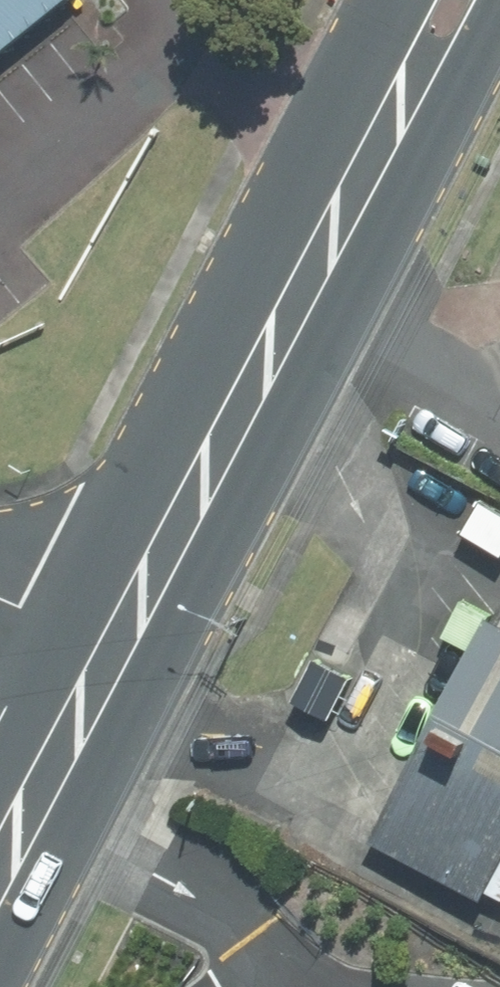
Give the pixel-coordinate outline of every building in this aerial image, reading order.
[(82,0),(0,0),(0,64),(82,0)] [(478,629),(362,851),(471,907),(499,853),(499,641),(478,629)] [(311,662),(289,704),(324,721),(345,679),(311,662)]
